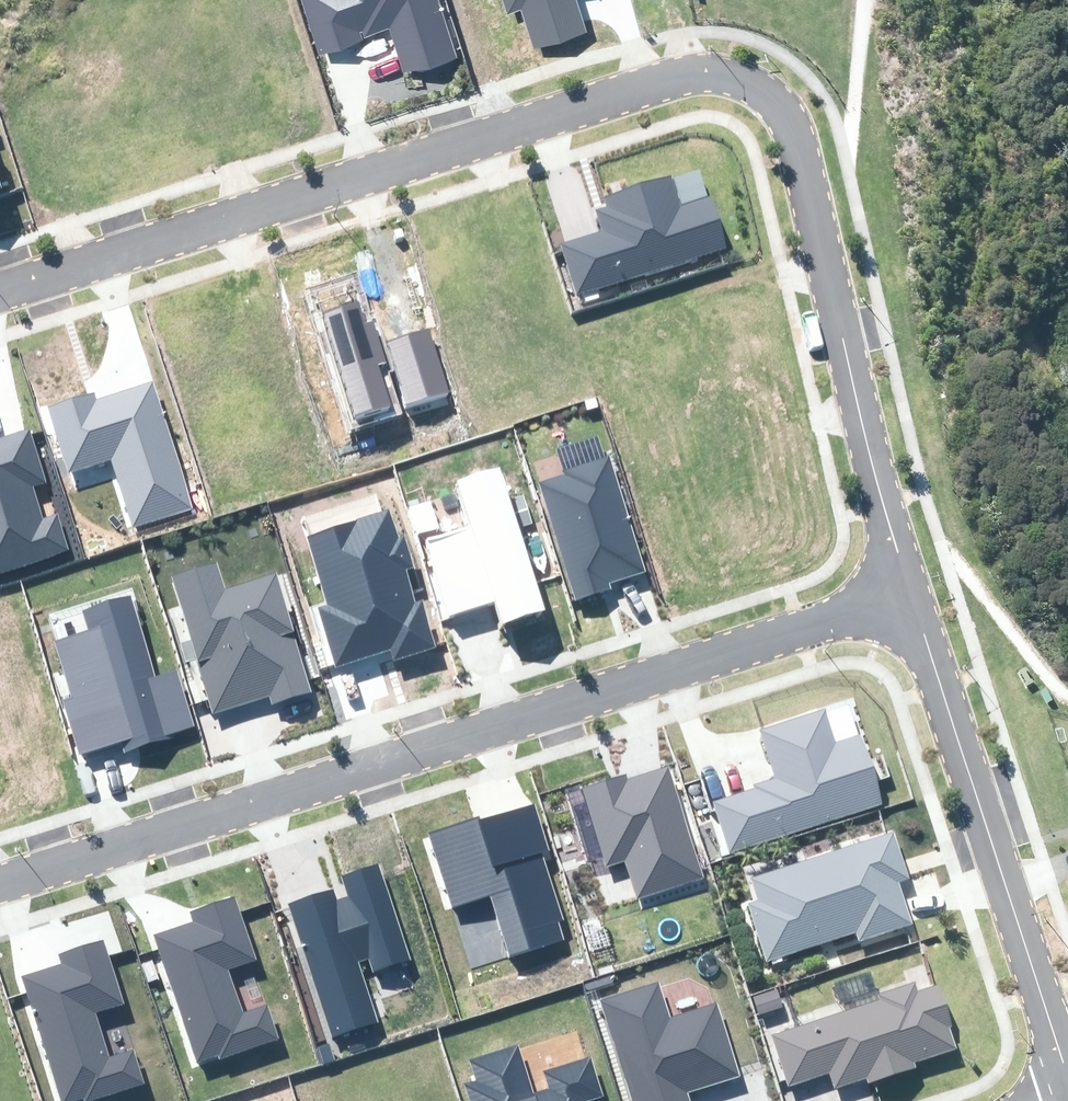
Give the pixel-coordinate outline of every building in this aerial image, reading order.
[(403,73),(457,56),(439,0),(301,0),(318,54),(362,40),(359,31),(363,30),(365,36),(389,29),(393,41),(403,73)] [(506,15),(522,10),(533,49),(587,33),(578,0),(501,0),(506,15)] [(565,237),(581,290),(741,243),(728,200),(697,209),(686,171),(596,197),(605,225),(565,237)] [(355,422),(393,409),(378,365),(387,362),(373,320),(366,323),(359,302),(325,313),(355,422)] [(429,330),(387,341),(405,408),(448,396),(429,330)] [(111,458),(133,527),(193,508),(152,382),(131,388),(97,399),(95,393),(49,407),(70,471),(111,458)] [(69,551),(56,511),(42,516),(33,484),(46,480),(28,427),(5,435),(0,437),(0,571),(69,551)] [(539,479),(576,601),(613,590),(610,581),(629,575),(644,570),(609,457),(539,479)] [(504,627),(547,613),(501,466),(454,480),(469,526),(427,539),(451,613),(469,607),(495,599),(504,627)] [(359,663),(392,652),(395,662),(441,648),(426,601),(418,603),(406,568),(414,566),(405,537),(401,539),(391,508),(305,536),(326,602),(317,605),(337,669),(359,663)] [(272,705),(312,693),(276,574),(225,589),(217,562),(171,576),(213,714),(242,705),(269,697),(272,705)] [(172,734),(195,727),(177,670),(155,676),(131,596),(83,611),(89,631),(54,641),(72,698),(63,700),(80,755),(121,743),(124,753),(173,738),(172,734)] [(720,789),(736,841),(880,798),(862,736),(839,743),(829,708),(760,729),(773,773),(720,789)] [(625,859),(638,900),(705,878),(669,765),(628,778),(627,774),(583,788),(608,865),(625,859)] [(490,895),(510,957),(565,939),(559,922),(564,920),(542,852),(550,849),(534,802),(480,819),(479,816),(429,832),(453,907),(490,895)] [(744,903),(765,963),(851,934),(855,945),(905,928),(889,883),(911,875),(896,830),(757,877),(763,896),(744,903)] [(333,1036),(379,1020),(360,962),(369,959),(374,972),(412,960),(379,862),(341,875),(348,896),(336,900),(333,890),(310,898),(290,904),(333,1036)] [(277,1042),(266,1007),(242,1014),(228,970),(256,962),(240,912),(236,898),(191,912),(194,922),(176,928),(155,934),(160,949),(196,1063),(216,1056),(218,1061),(277,1042)] [(133,1049),(109,1056),(96,1012),(124,1004),(103,939),(58,953),(61,964),(35,972),(21,976),(60,1100),(73,1100),(84,1098),(85,1100),(89,1100),(145,1084),(133,1049)] [(599,1001),(631,1100),(688,1100),(685,1092),(738,1075),(715,1003),(671,1017),(659,981),(599,1001)] [(828,1070),(834,1089),(959,1047),(938,982),(775,1036),(791,1083),(828,1070)] [(587,1100),(603,1096),(590,1057),(544,1071),(550,1088),(535,1093),(519,1043),(469,1058),(475,1080),(463,1083),(469,1100),(587,1100)]
